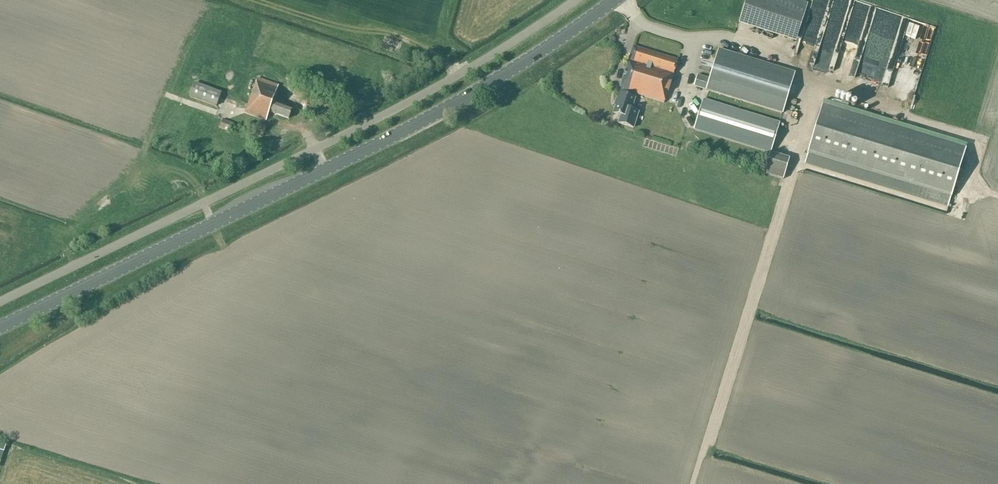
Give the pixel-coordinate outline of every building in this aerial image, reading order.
[(741,17),(798,35),(807,3),(796,0),(746,0),(741,17)] [(850,56),(859,24),(862,24),(868,2),(860,0),(855,0),(854,6),(851,5),(839,53),(850,56)] [(841,20),(826,15),(811,64),(826,68),(841,20)] [(806,21),(796,54),(806,57),(817,25),(806,21)] [(633,43),(676,54),(679,43),(636,31),(633,43)] [(619,88),(620,88),(636,93),(663,102),(666,94),(667,95),(678,60),(632,46),(619,88)] [(694,130),(723,138),(770,153),(780,122),(729,107),(731,98),(783,113),(795,73),(718,50),(709,79),(697,76),(694,86),(706,90),(694,130)] [(278,86),(257,78),(245,113),(266,120),(269,111),(289,118),(292,109),(272,103),(278,86)] [(194,83),(189,96),(215,106),(220,92),(194,83)] [(631,109),(636,93),(620,88),(619,93),(617,93),(615,101),(616,102),(613,113),(619,116),(617,123),(634,129),(639,112),(631,109)] [(966,148),(822,104),(804,164),(948,208),(966,148)] [(231,132),(234,124),(222,120),(219,127),(231,132)] [(264,133),(266,126),(257,124),(255,130),(264,133)] [(788,164),(769,158),(764,173),(783,179),(788,164)] [(21,225),(22,216),(13,216),(13,225),(21,225)]
